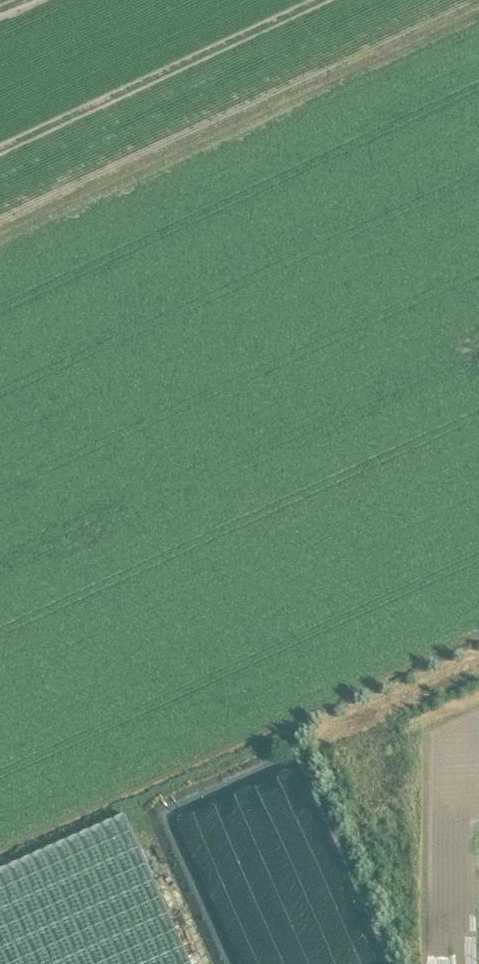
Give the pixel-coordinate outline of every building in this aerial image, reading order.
[(125,817),(0,872),(0,963),(191,963),(125,817)]
